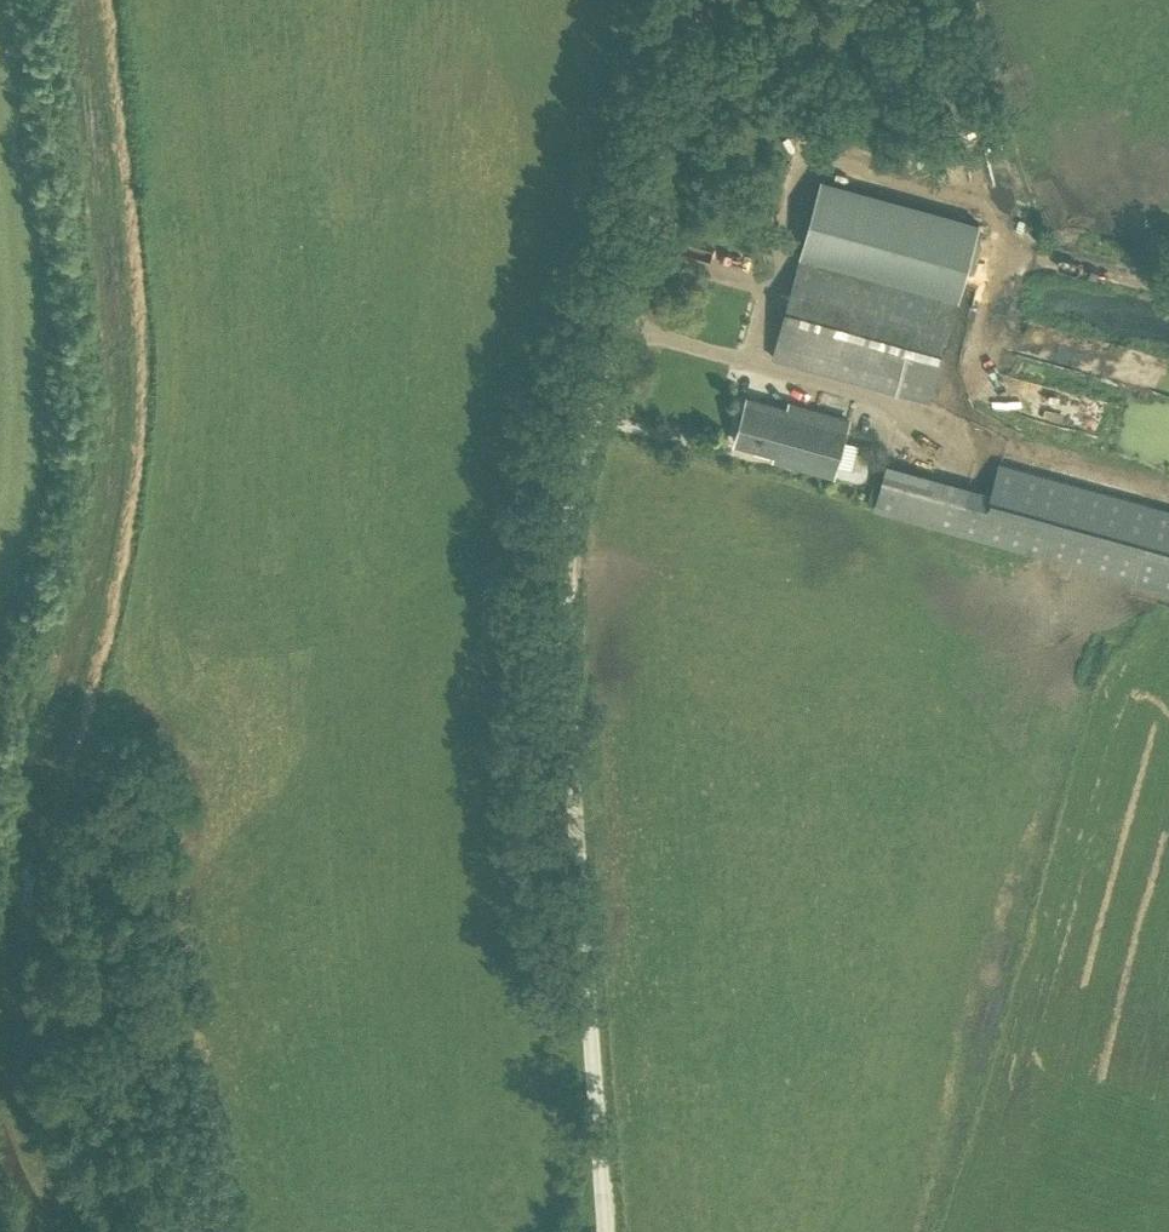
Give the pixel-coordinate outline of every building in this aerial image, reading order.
[(806,161),(807,138),(795,138),(795,161),(806,161)] [(802,251),(772,358),(909,395),(928,400),(978,223),(821,180),(802,251)] [(789,410),(746,398),(735,441),(776,452),(774,457),(834,473),(848,419),(790,404),(789,410)] [(874,510),(1136,582),(1168,590),(1168,508),(1157,505),(999,461),(991,490),(887,462),(874,510)]
